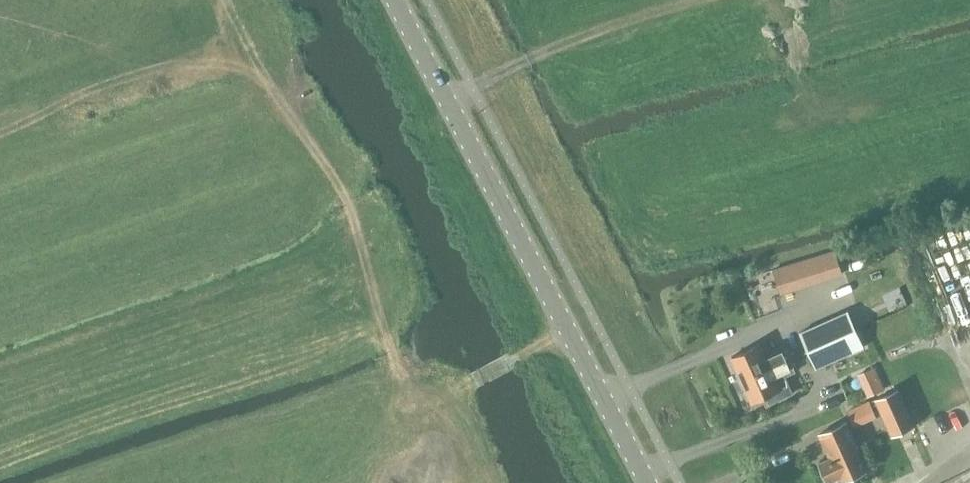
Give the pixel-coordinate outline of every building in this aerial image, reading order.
[(774,271),(781,293),(841,274),(834,252),(774,271)] [(800,333),(807,350),(856,327),(849,311),(800,333)] [(856,327),(807,350),(815,368),(864,345),(856,327)] [(737,369),(742,380),(790,358),(786,349),(766,358),(760,344),(732,356),(733,359),(731,362),(732,363),(734,369),(737,369)] [(790,358),(742,380),(746,389),(744,392),(747,399),(751,399),(752,403),(780,390),(774,376),(784,371),(789,381),(798,376),(794,367),(790,358)] [(868,395),(886,385),(875,363),(856,373),(868,395)] [(876,399),(892,436),(914,426),(898,389),(876,399)] [(819,463),(827,482),(841,476),(843,481),(866,471),(855,447),(857,446),(846,421),(819,433),(830,458),(819,463)]
